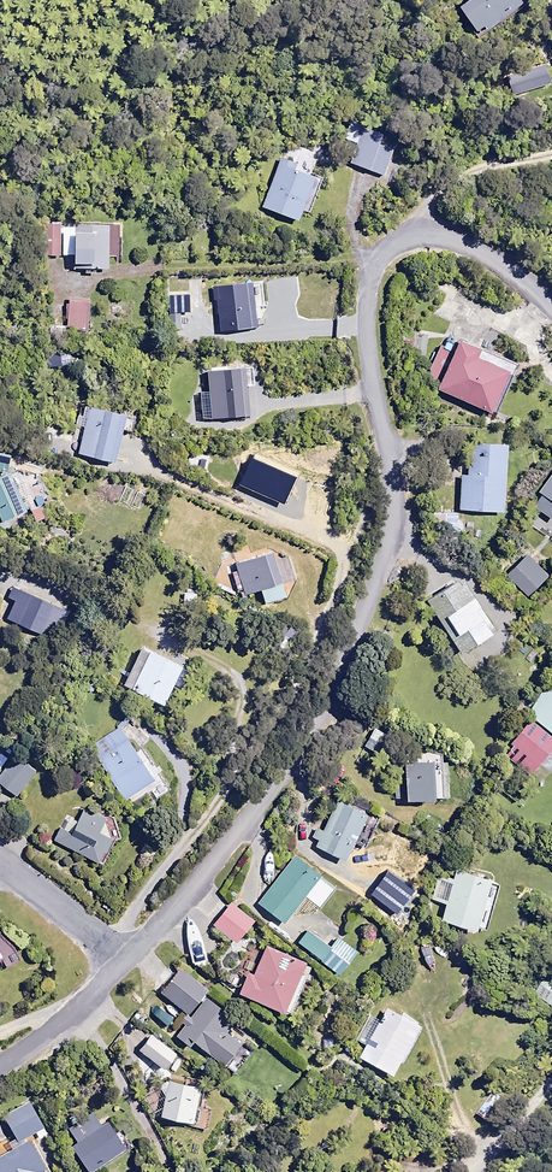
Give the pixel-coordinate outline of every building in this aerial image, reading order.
[(460,4),(484,34),(525,3),(523,0),(466,0),(460,4)] [(512,72),(516,88),(548,79),(544,64),(512,72)] [(360,138),(351,161),(385,173),(393,150),(381,145),(385,133),(361,124),(356,137),(360,138)] [(281,156),(262,205),(299,219),(316,176),(295,168),(297,162),(281,156)] [(110,267),(110,224),(44,223),(44,254),(76,254),(76,267),(110,267)] [(216,285),(222,328),(260,325),(254,281),(216,285)] [(88,328),(91,297),(72,295),(69,326),(88,328)] [(434,385),(494,411),(513,368),(481,354),(483,348),(462,338),(457,350),(441,343),(430,368),(434,385)] [(253,413),(248,364),(209,368),(212,391),(201,392),(204,415),(214,417),(253,413)] [(119,461),(129,415),(87,406),(85,415),(79,414),(77,424),(85,426),(79,452),(119,461)] [(462,472),(460,507),(506,510),(510,442),(472,439),(470,473),(462,472)] [(0,476),(0,513),(4,521),(29,510),(12,471),(0,476)] [(551,518),(551,472),(540,489),(545,492),(535,506),(551,518)] [(456,511),(440,512),(440,525),(456,525),(456,511)] [(235,562),(245,593),(262,588),(266,601),(288,594),(284,581),(298,577),(291,553),(278,557),(276,549),(235,562)] [(550,574),(529,553),(505,576),(526,597),(550,574)] [(462,577),(429,598),(463,652),(496,631),(480,606),(484,604),(468,580),(465,582),(462,577)] [(32,604),(14,595),(5,614),(24,623),(32,604)] [(279,648),(289,653),(300,630),(290,625),(279,648)] [(145,644),(126,683),(167,703),(186,664),(145,644)] [(551,731),(551,691),(546,686),(526,711),(551,731)] [(531,717),(511,743),(514,746),(506,756),(531,776),(551,750),(551,733),(531,717)] [(375,726),(366,744),(385,754),(395,736),(375,726)] [(156,778),(122,727),(91,746),(125,798),(156,778)] [(395,760),(397,797),(446,795),(443,752),(419,746),(420,758),(395,760)] [(0,774),(0,780),(18,795),(38,769),(17,752),(0,774)] [(321,837),(318,844),(348,858),(355,841),(367,847),(381,816),(338,796),(324,827),(319,825),(314,834),(321,837)] [(60,825),(53,839),(105,864),(117,838),(101,830),(107,816),(86,806),(74,832),(60,825)] [(296,853),(258,903),(285,923),(323,874),(296,853)] [(447,902),(443,917),(479,928),(480,925),(488,927),(501,883),(494,881),(495,878),(457,867),(454,877),(441,873),(434,899),(447,902)] [(255,920),(232,901),(213,924),(236,943),(255,920)] [(321,961),(340,975),(358,950),(338,936),(332,945),(308,928),(298,942),(322,959),(321,961)] [(249,971),(240,992),(285,1012),(307,961),(267,944),(254,973),(249,971)] [(181,968),(162,992),(190,1013),(208,988),(181,968)] [(551,1006),(551,978),(546,974),(534,994),(551,1006)] [(185,1024),(176,1035),(191,1046),(195,1041),(226,1066),(243,1044),(226,1031),(236,1019),(208,998),(192,1019),(187,1014),(182,1021),(185,1024)] [(360,1056),(394,1075),(422,1025),(388,1006),(360,1056)] [(152,1033),(140,1048),(166,1068),(178,1053),(152,1033)] [(169,1081),(161,1117),(194,1124),(202,1088),(169,1081)] [(492,1091),(477,1114),(493,1124),(508,1101),(492,1091)] [(6,1113),(20,1140),(45,1127),(31,1100),(6,1113)] [(90,1171),(95,1171),(130,1150),(111,1120),(104,1124),(95,1109),(68,1126),(78,1141),(72,1145),(90,1171)] [(0,1155),(0,1171),(45,1171),(28,1140),(0,1155)]
